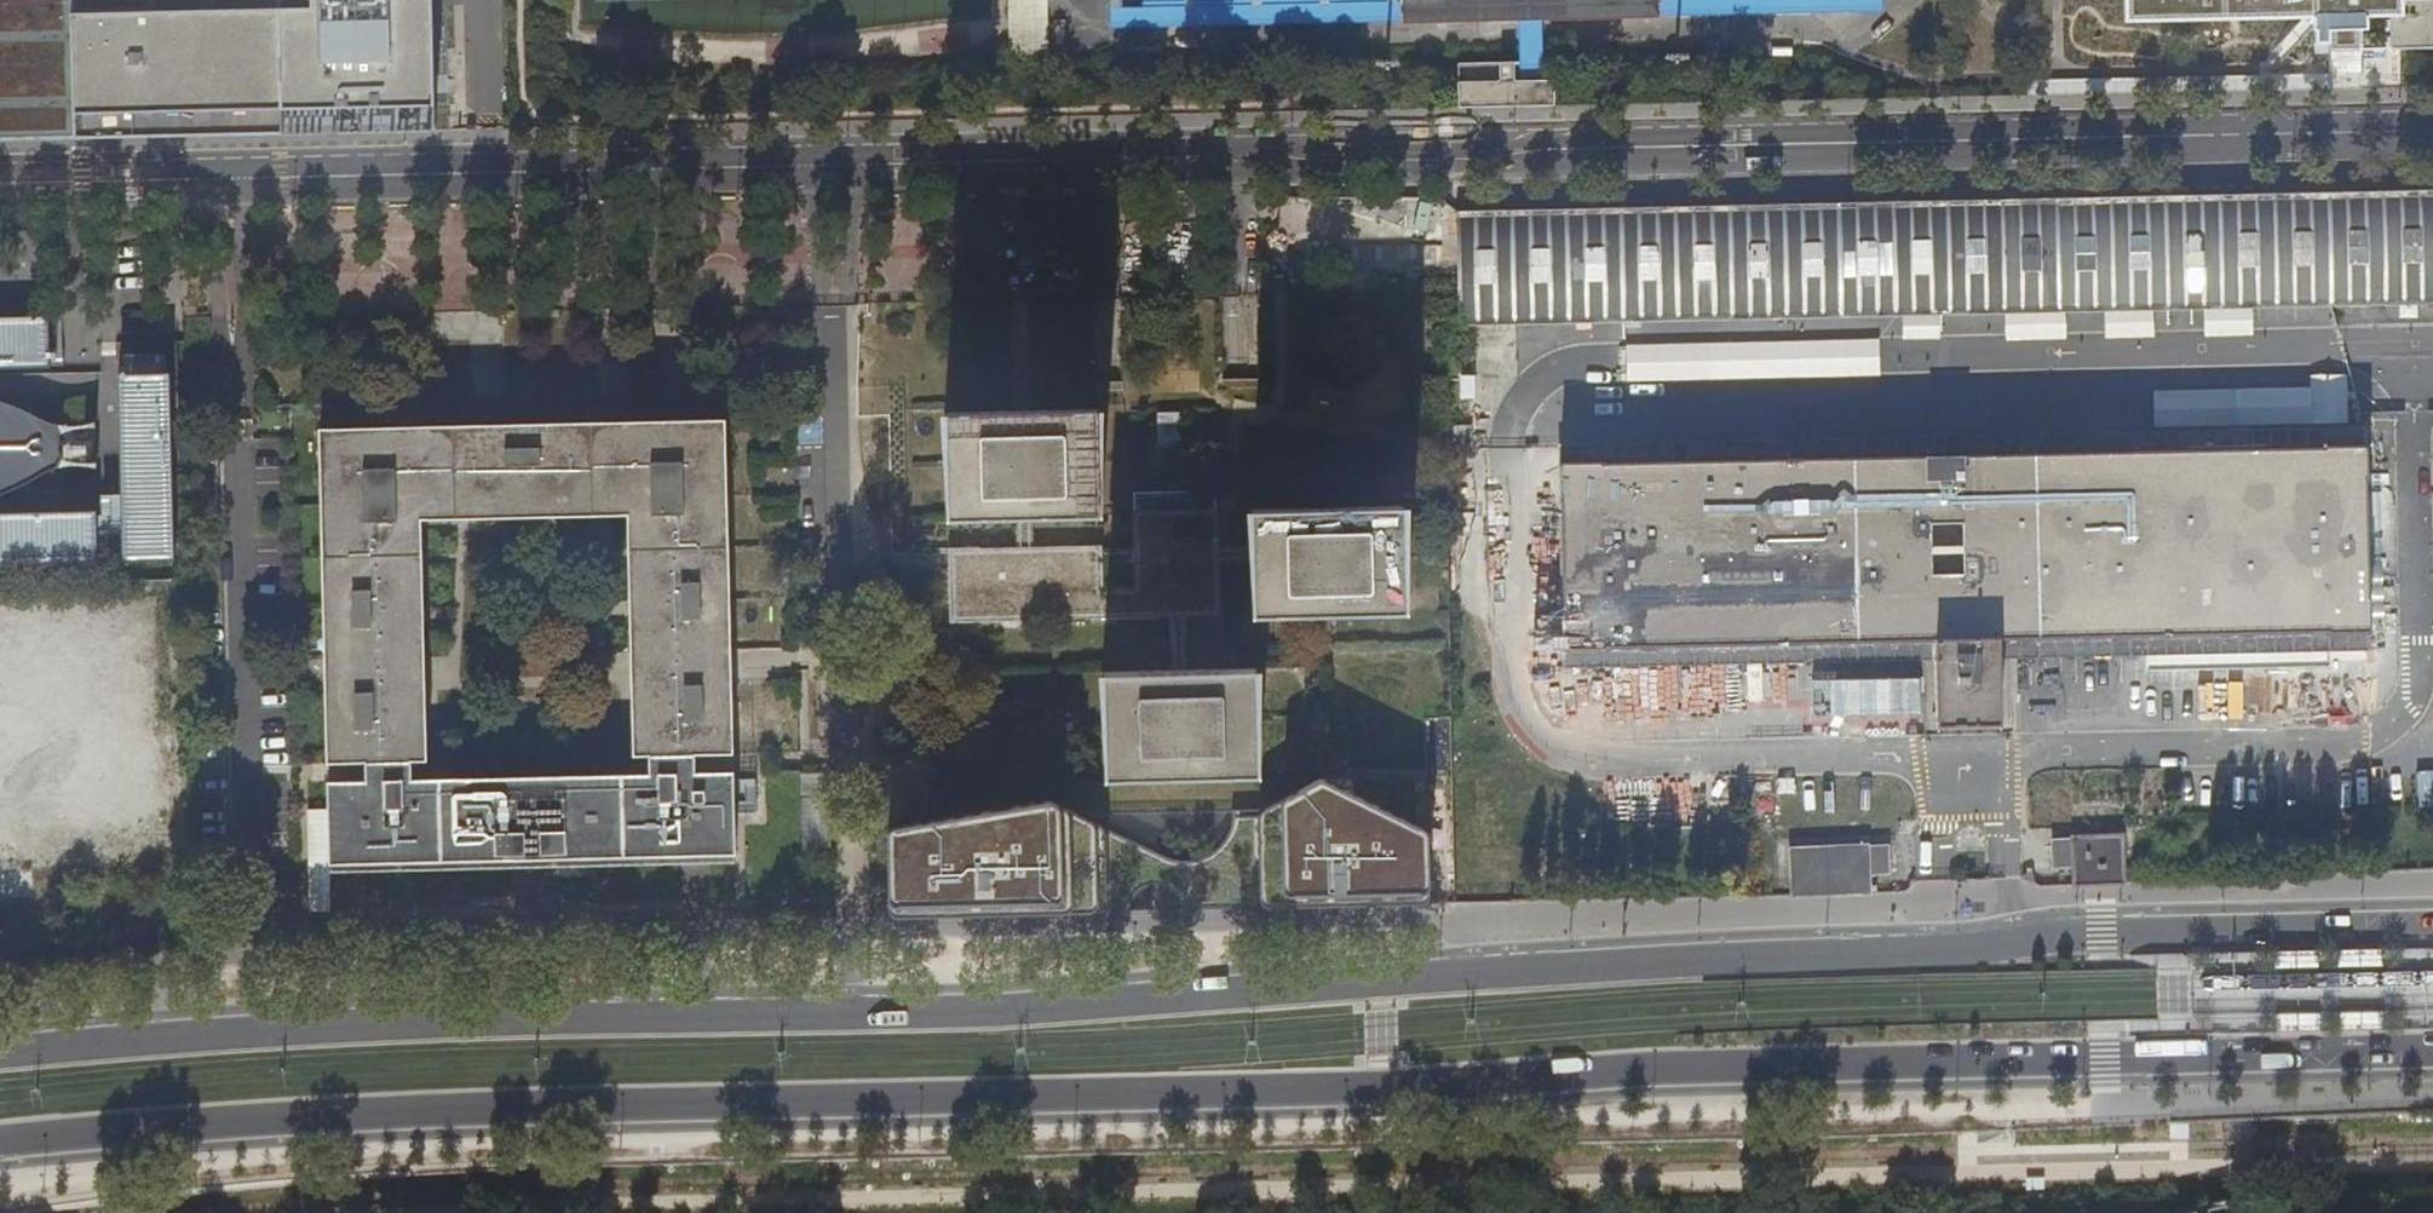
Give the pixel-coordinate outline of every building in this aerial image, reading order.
[(67,117),(274,112),(272,0),(0,0),(0,143),(68,141),(67,117)] [(274,112),(425,109),(422,0),(272,0),(274,112)] [(1044,0),(1010,0),(1011,54),(1045,53),(1044,0)] [(1170,27),(1170,1),(1136,0),(1106,0),(1106,26),(1170,27)] [(1830,11),(1881,11),(1881,0),(1830,0),(1830,11)] [(2390,50),(2432,49),(2432,0),(2125,0),(2125,22),(2389,16),(2390,50)] [(2357,79),(2386,80),(2387,54),(2358,53),(2357,79)] [(1459,81),(1460,109),(1553,107),(1552,79),(1459,81)] [(2312,193),(2129,197),(1929,202),(1731,206),(1528,211),(1456,212),(1458,290),(1458,314),(1458,319),(2432,299),(2432,190),(2312,193)] [(1220,297),(1221,377),(1255,377),(1254,297),(1220,297)] [(64,370),(63,315),(0,317),(0,372),(64,370)] [(120,534),(120,565),(136,565),(173,566),(170,374),(119,375),(120,534)] [(57,424),(31,413),(11,404),(0,401),(0,495),(5,493),(58,468),(63,459),(62,433),(57,424)] [(1012,517),(1028,516),(1090,515),(1088,412),(951,415),(953,518),(1012,517)] [(692,776),(692,759),(723,758),(721,664),(717,427),(329,435),(335,763),(366,762),(366,781),(328,781),(329,864),(732,857),(731,775),(692,776)] [(1923,656),(1924,725),(2010,722),(2009,654),(2367,646),(2363,429),(1560,449),(1565,665),(1923,656)] [(1260,545),(1260,561),(1261,614),(1397,611),(1396,507),(1260,510),(1260,545)] [(1218,508),(1132,509),(1133,546),(1028,547),(1028,516),(1012,517),(1013,547),(947,549),(948,621),(1169,616),(1170,670),(1185,670),(1184,616),(1219,615),(1218,561),(1260,561),(1260,545),(1218,545),(1218,508)] [(98,566),(97,543),(96,511),(0,514),(0,568),(98,566)] [(1185,670),(1170,670),(1108,671),(1110,775),(1248,772),(1246,668),(1185,670)] [(1053,810),(906,835),(907,918),(1049,914),(1220,911),(1384,908),(1429,907),(1428,838),(1320,789),(1274,817),(1235,820),(1221,849),(1205,861),(1167,858),(1053,810)] [(2072,866),(2073,885),(2124,883),(2121,833),(2070,836),(2071,841),(2051,842),(2052,867),(2072,866)] [(1786,848),(1789,897),(1867,895),(1866,875),(1886,874),(1885,847),(1865,848),(1865,845),(1786,848)] [(2381,951),(2337,952),(2337,969),(2382,968),(2381,951)] [(2318,952),(2273,954),(2274,970),(2318,969),(2318,952)] [(2383,1017),(2338,1018),(2338,1033),(2384,1032),(2383,1017)] [(2320,1034),(2319,1018),(2274,1019),(2275,1034),(2320,1034)]
